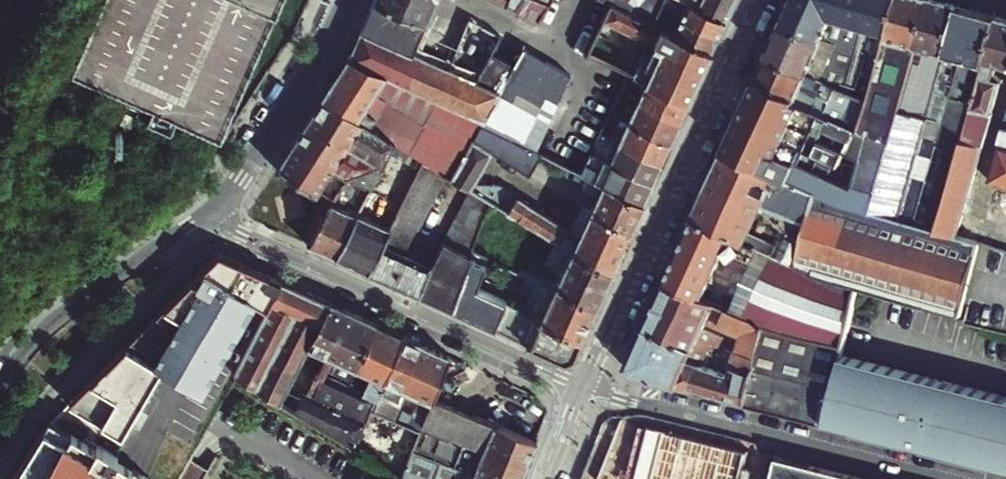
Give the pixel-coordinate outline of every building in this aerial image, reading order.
[(71,76),(219,141),(282,0),(104,0),(71,76)] [(426,25),(437,0),(375,0),(374,3),(426,25)] [(517,9),(522,0),(496,0),(517,9)] [(539,20),(548,4),(539,0),(522,0),(517,9),(539,20)] [(668,0),(604,0),(610,3),(643,17),(660,25),(665,9),(668,0)] [(718,33),(726,17),(725,16),(703,7),(688,0),(668,0),(665,9),(688,19),(711,30),(718,33)] [(732,1),(732,0),(702,0),(705,1),(703,7),(725,16),(732,1)] [(784,25),(827,37),(841,42),(830,66),(851,73),(871,0),(795,0),(784,25)] [(851,73),(846,85),(872,94),(897,0),(871,0),(851,73)] [(872,94),(863,127),(894,136),(912,67),(931,0),(897,0),(872,94)] [(894,136),(873,208),(902,217),(925,134),(947,53),(960,6),(939,0),(931,0),(912,67),(894,136)] [(363,27),(415,49),(426,25),(374,3),(363,27)] [(689,99),(699,74),(711,49),(666,28),(660,25),(643,17),(610,3),(603,20),(653,42),(662,46),(646,80),(649,81),(689,99)] [(939,138),(925,134),(902,217),(940,230),(963,145),(998,16),(960,6),(947,53),(964,58),(954,95),(952,94),(939,138)] [(711,49),(718,33),(711,30),(688,19),(665,9),(660,25),(666,28),(711,49)] [(998,16),(963,145),(940,230),(960,237),(985,146),(973,142),(980,120),(991,124),(1003,81),(996,78),(1000,63),(1005,65),(1005,19),(998,16)] [(784,25),(770,56),(824,77),(830,66),(841,42),(827,37),(784,25)] [(485,55),(471,85),(411,57),(415,49),(363,27),(350,57),(372,67),(396,79),(441,99),(453,105),(478,116),(483,118),(489,107),(504,81),(510,67),(485,55)] [(637,76),(646,80),(662,46),(653,42),(637,76)] [(846,85),(824,77),(770,56),(759,79),(800,94),(797,101),(863,127),(872,94),(846,85)] [(350,79),(383,101),(396,79),(372,67),(350,57),(340,72),(350,79)] [(376,111),(383,101),(350,79),(340,72),(324,96),(347,111),(375,129),(392,140),(407,150),(411,152),(418,139),(403,129),(376,111)] [(619,92),(639,102),(649,81),(646,80),(637,76),(629,72),(619,92)] [(894,136),(863,127),(797,101),(800,94),(759,79),(726,151),(873,208),(894,136)] [(480,123),(516,140),(537,96),(504,81),(489,107),(483,118),(480,123)] [(679,120),(689,99),(649,81),(639,102),(668,115),(679,120)] [(609,112),(630,121),(639,102),(619,92),(609,112)] [(308,121),(294,142),(316,156),(331,165),(347,176),(369,189),(385,154),(392,140),(375,129),(347,111),(324,96),(308,121)] [(449,176),(466,148),(472,137),(480,123),(483,118),(478,116),(453,105),(441,99),(424,128),(418,139),(411,152),(420,158),(444,173),(449,176)] [(670,140),(679,120),(668,115),(639,102),(630,121),(670,140)] [(662,159),(670,140),(630,121),(609,112),(600,132),(636,148),(662,159)] [(960,237),(980,243),(1005,251),(1005,227),(980,219),(1002,141),(1005,127),(991,124),(980,120),(973,142),(985,146),(960,237)] [(662,159),(636,148),(600,132),(590,152),(653,180),(662,159)] [(487,158),(493,149),(472,137),(466,148),(487,158)] [(1002,141),(980,219),(1005,227),(1005,142),(1002,141)] [(317,188),(331,165),(316,156),(294,142),(279,164),(302,178),(317,188)] [(449,176),(469,189),(487,158),(466,148),(449,176)] [(381,244),(384,238),(402,197),(420,158),(411,152),(407,150),(399,168),(384,199),(368,191),(352,224),(337,257),(369,271),(381,244)] [(980,243),(960,237),(940,230),(902,217),(873,208),(726,151),(695,219),(862,283),(961,316),(980,243)] [(643,200),(653,180),(590,152),(581,171),(589,174),(643,200)] [(415,229),(418,230),(444,173),(420,158),(402,197),(384,238),(381,244),(404,254),(415,229)] [(591,208),(632,227),(643,200),(589,174),(584,186),(598,193),(591,208)] [(337,257),(352,224),(368,191),(369,189),(347,176),(333,198),(327,208),(311,245),(337,257)] [(568,230),(567,226),(495,191),(473,191),(468,202),(494,214),(574,249),(613,267),(632,227),(591,208),(578,237),(567,232),(568,230)] [(420,293),(452,308),(467,274),(478,248),(494,214),(468,202),(462,199),(443,241),(442,241),(432,266),(420,293)] [(862,283),(695,219),(667,282),(768,322),(846,343),(862,283)] [(420,293),(432,266),(404,254),(381,244),(369,271),(420,293)] [(582,337),(522,310),(517,308),(518,305),(478,286),(493,255),(478,248),(467,274),(452,308),(563,358),(575,353),(582,337)] [(613,267),(574,249),(559,285),(597,303),(613,267)] [(218,253),(47,422),(13,478),(177,478),(235,371),(283,281),(218,253)] [(582,337),(597,303),(559,285),(528,271),(526,275),(536,280),(532,289),(522,310),(582,337)] [(536,280),(526,275),(521,285),(532,289),(536,280)] [(330,303),(283,281),(235,371),(239,374),(280,400),(289,381),(308,346),(330,303)] [(654,310),(703,330),(708,320),(741,333),(736,352),(733,364),(735,365),(756,370),(768,322),(667,282),(654,310)] [(376,323),(330,303),(308,346),(343,362),(339,370),(351,376),(350,380),(356,383),(362,369),(356,367),(376,323)] [(963,324),(1005,335),(1005,318),(968,308),(963,324)] [(654,310),(646,328),(695,348),(699,338),(706,341),(712,343),(709,348),(715,351),(717,344),(719,337),(703,330),(654,310)] [(768,322),(756,370),(746,404),(825,424),(844,352),(846,343),(768,322)] [(403,335),(376,323),(356,367),(362,369),(369,373),(361,391),(375,397),(376,395),(403,335)] [(633,376),(690,390),(697,363),(689,362),(692,355),(695,348),(646,328),(628,367),(633,376)] [(403,335),(376,395),(384,399),(399,406),(408,388),(427,346),(403,335)] [(427,346),(408,388),(433,399),(451,357),(427,346)] [(729,363),(732,351),(726,348),(724,354),(722,361),(729,363)] [(825,424),(911,445),(912,439),(930,444),(929,445),(935,447),(934,451),(996,466),(1005,428),(1005,396),(844,352),(825,424)] [(702,365),(704,359),(692,355),(689,362),(697,363),(702,365)] [(451,357),(433,399),(448,405),(466,363),(451,357)] [(702,365),(697,363),(690,390),(706,394),(710,381),(713,381),(717,369),(713,368),(702,365)] [(735,365),(733,373),(727,399),(746,404),(756,370),(735,365)] [(727,371),(717,369),(713,381),(710,381),(706,394),(727,399),(733,373),(727,371)] [(308,390),(289,381),(280,400),(352,446),(370,408),(375,397),(361,391),(354,388),(348,385),(318,372),(308,390)] [(375,397),(370,408),(379,412),(384,399),(376,395),(375,397)] [(537,442),(448,405),(433,399),(420,431),(413,449),(474,474),(486,478),(522,478),(537,442)] [(413,449),(420,431),(388,416),(384,414),(379,412),(370,408),(352,446),(401,477),(413,449)] [(996,466),(998,467),(1005,469),(1005,428),(996,466)] [(779,459),(774,478),(860,478),(779,459)]
